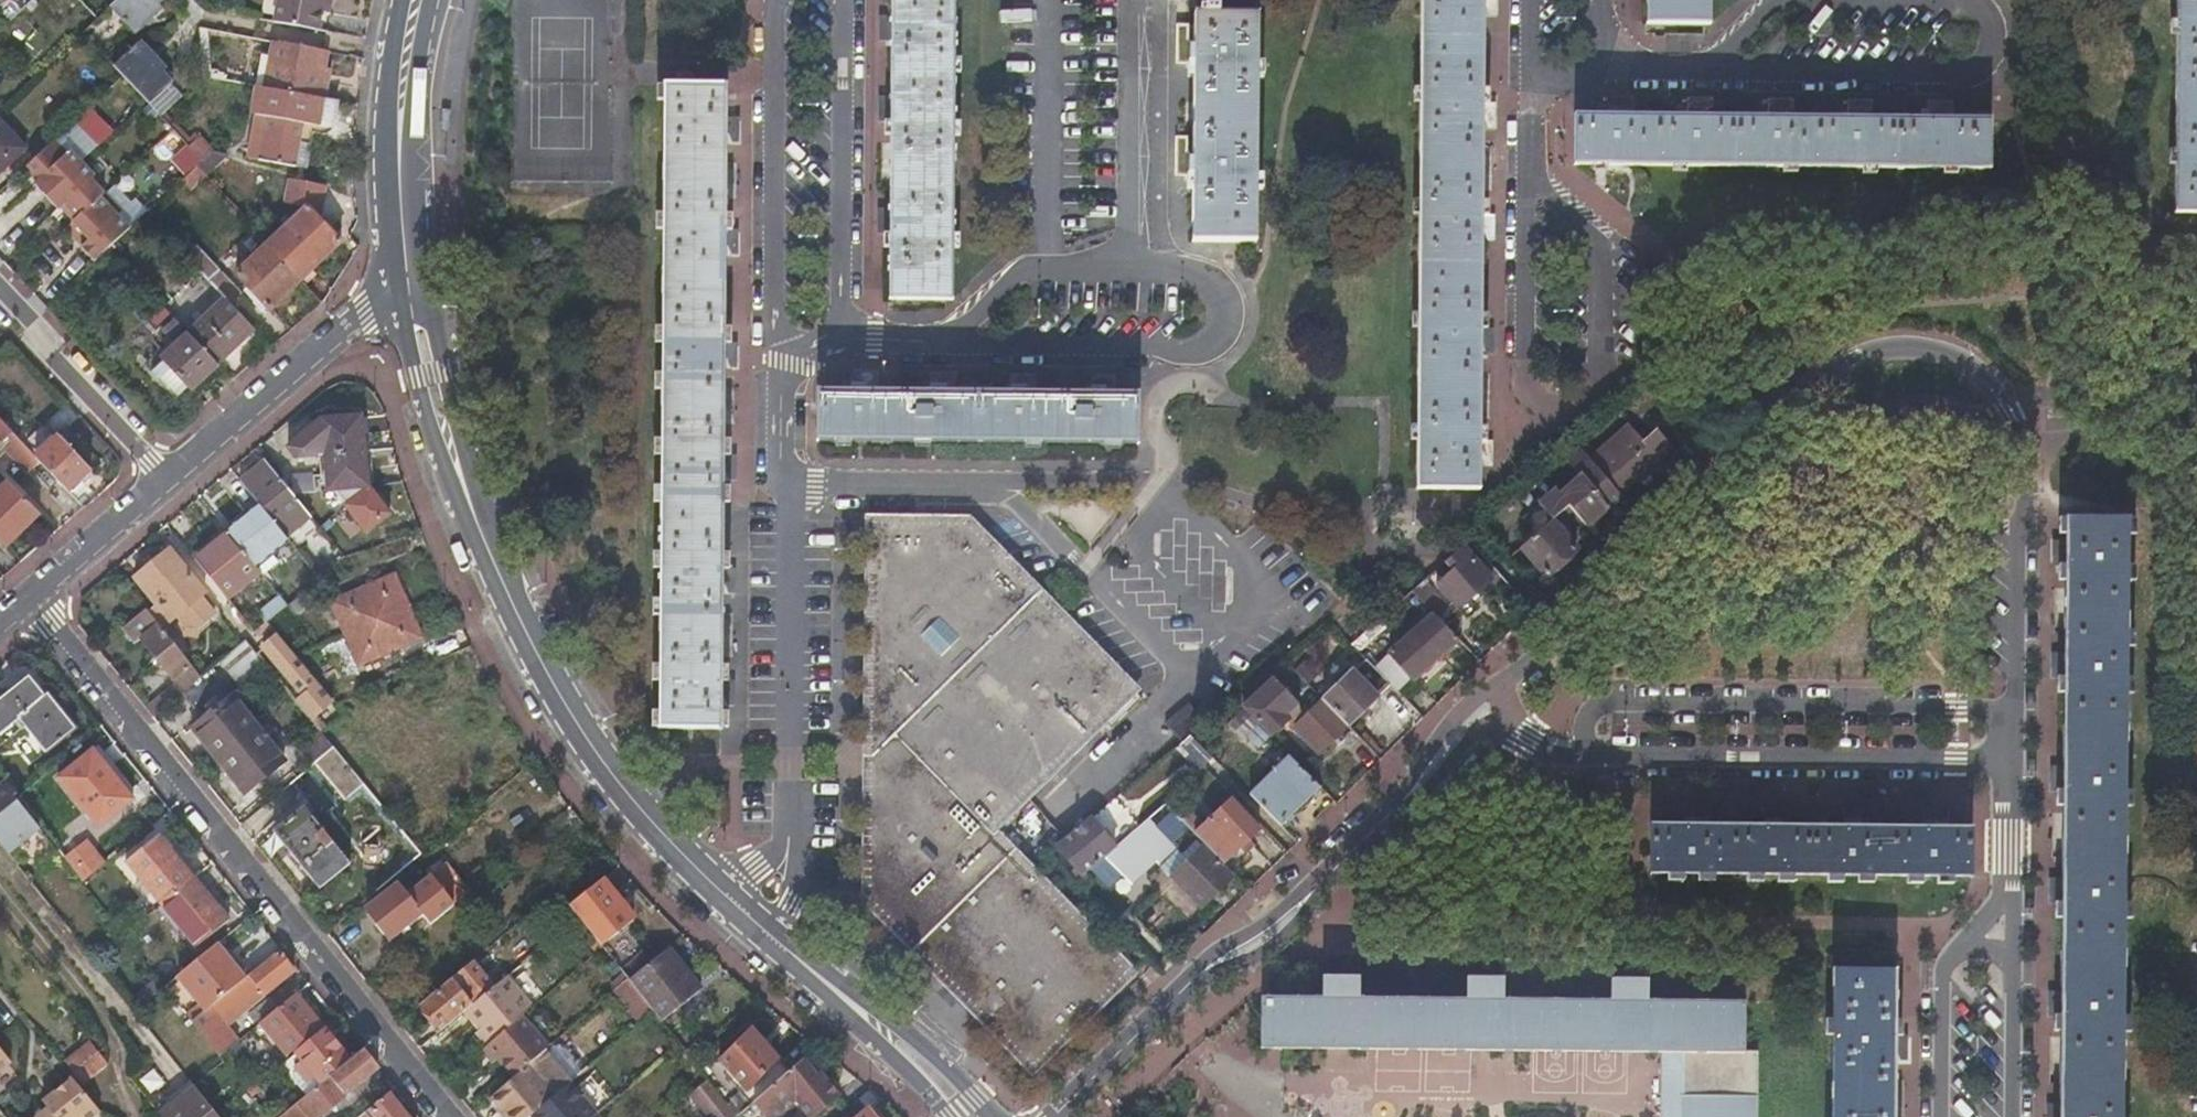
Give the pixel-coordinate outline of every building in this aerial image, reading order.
[(111,3),(135,31),(164,4),(160,0),(115,0),(111,3)] [(316,23),(317,19),(321,0),(261,0),(260,5),(275,8),(274,14),(316,23)] [(317,19),(324,20),(328,0),(321,0),(317,19)] [(892,11),(892,39),(891,92),(891,119),(890,203),(890,231),(889,293),(949,293),(953,0),(892,0),(892,11)] [(1254,15),(1254,0),(1194,0),(1194,15),(1254,15)] [(1482,103),(1483,17),(1483,0),(1421,0),(1416,490),(1478,491),(1479,464),(1479,441),(1480,355),(1480,328),(1481,242),(1481,214),(1482,128),(1482,103)] [(1483,17),(1496,17),(1496,0),(1483,0),(1483,17)] [(1645,26),(1707,27),(1707,0),(1645,0),(1645,26)] [(2173,212),(2196,212),(2196,0),(2174,0),(2173,212)] [(880,39),(892,39),(892,11),(880,11),(880,39)] [(1193,145),(1193,170),(1192,236),(1253,236),(1254,15),(1194,15),(1194,37),(1193,61),(1193,145)] [(1193,61),(1194,37),(1178,37),(1178,61),(1193,61)] [(121,73),(147,101),(170,79),(161,70),(164,67),(138,39),(112,62),(121,73)] [(263,87),(316,97),(324,50),(272,40),(269,52),(251,50),(244,83),(256,86),(263,87)] [(206,68),(205,76),(221,79),(223,71),(206,68)] [(725,227),(725,144),(725,119),(726,83),(665,82),(660,729),(721,729),(722,704),(722,681),(722,595),(722,568),(723,481),(723,453),(724,368),(724,342),(724,256),(725,227)] [(316,97),(256,86),(243,156),(302,167),(309,132),(311,132),(313,132),(315,132),(317,132),(320,132),(323,131),(325,130),(326,129),(328,128),(330,127),(332,126),(336,101),(316,97)] [(879,119),(891,119),(891,92),(880,92),(879,119)] [(1606,117),(1633,117),(1633,100),(1606,100),(1606,117)] [(1686,118),(1712,118),(1712,101),(1686,100),(1686,118)] [(1764,118),(1793,118),(1793,101),(1765,100),(1764,118)] [(1846,119),(1870,119),(1870,103),(1846,102),(1846,119)] [(1494,103),(1482,103),(1482,128),(1494,129),(1494,103)] [(1926,119),(1951,120),(1951,104),(1926,103),(1926,119)] [(168,117),(165,120),(187,143),(197,134),(192,128),(185,134),(168,117)] [(1988,120),(1951,120),(1926,119),(1870,119),(1846,119),(1793,118),(1764,118),(1712,118),(1686,118),(1633,117),(1606,117),(1575,117),(1575,164),(1988,167),(1988,120)] [(725,119),(725,144),(738,144),(738,119),(725,119)] [(23,147),(0,121),(0,168),(23,147)] [(165,162),(183,145),(171,132),(153,149),(165,162)] [(202,159),(212,148),(197,134),(187,143),(201,158),(202,159)] [(79,245),(92,259),(107,246),(129,226),(115,211),(119,208),(89,177),(93,174),(69,148),(65,152),(52,138),(24,164),(37,179),(32,183),(56,209),(61,204),(73,217),(70,220),(87,238),(79,245)] [(1193,170),(1193,145),(1179,145),(1178,170),(1193,170)] [(195,164),(203,173),(225,153),(212,148),(202,159),(201,158),(195,164)] [(193,186),(204,175),(203,173),(195,164),(191,168),(183,175),(193,186)] [(303,207),(317,209),(321,186),(286,180),(282,203),(303,207)] [(878,231),(890,231),(890,203),(879,203),(878,231)] [(263,245),(297,281),(308,270),(337,242),(303,207),(263,245)] [(317,209),(303,207),(315,219),(317,209)] [(1494,214),(1481,214),(1481,242),(1494,242),(1494,214)] [(725,227),(724,256),(738,256),(738,228),(725,227)] [(267,309),(297,281),(263,245),(234,273),(267,309)] [(222,296),(229,304),(239,294),(226,280),(224,282),(205,262),(197,270),(222,296)] [(308,270),(297,281),(301,285),(312,275),(308,270)] [(213,362),(250,327),(229,304),(222,296),(185,331),(213,362)] [(153,325),(167,312),(156,299),(141,312),(153,325)] [(174,402),(215,364),(213,362),(185,331),(171,317),(157,329),(171,344),(143,369),(174,402)] [(1493,328),(1480,328),(1480,355),(1493,355),(1493,328)] [(724,342),(724,368),(737,368),(737,342),(724,342)] [(852,387),(875,387),(876,373),(852,373),(852,387)] [(931,387),(955,388),(955,373),(931,373),(931,387)] [(1011,388),(1035,388),(1035,374),(1011,373),(1011,388)] [(1089,389),(1116,389),(1116,373),(1089,373),(1089,389)] [(875,387),(852,387),(818,387),(817,438),(1138,441),(1138,389),(1116,389),(1089,389),(1035,388),(1011,388),(955,388),(931,387),(875,387)] [(362,412),(321,416),(328,487),(368,483),(362,412)] [(36,459),(30,453),(0,421),(0,439),(1,439),(6,444),(1,448),(24,472),(36,459)] [(36,459),(63,487),(67,483),(70,486),(79,478),(76,474),(97,456),(66,422),(30,453),(36,459)] [(1535,532),(1520,545),(1547,576),(1578,549),(1563,531),(1572,523),(1585,527),(1673,449),(1670,438),(1662,429),(1646,443),(1630,424),(1597,451),(1584,435),(1576,442),(1582,449),(1567,462),(1581,479),(1562,495),(1555,487),(1521,516),(1535,532)] [(1491,441),(1479,441),(1479,464),(1491,464),(1491,441)] [(723,453),(723,481),(733,481),(734,453),(723,453)] [(266,457),(239,479),(259,502),(271,517),(297,495),(266,457)] [(4,478),(0,482),(0,541),(3,544),(35,510),(4,478)] [(271,517),(259,502),(226,528),(228,530),(255,564),(286,536),(271,517)] [(2059,1013),(2058,1101),(2058,1116),(2121,1116),(2126,516),(2063,515),(2063,537),(2062,565),(2062,650),(2061,678),(2061,765),(2061,790),(2060,877),(2060,901),(2059,988),(2059,1013)] [(968,520),(870,519),(870,539),(868,768),(867,899),(1034,1068),(1130,972),(989,831),(1095,728),(1103,736),(1140,699),(1041,596),(968,520)] [(366,526),(330,537),(343,555),(372,545),(366,526)] [(255,564),(228,530),(212,544),(210,542),(196,555),(229,596),(261,570),(255,564)] [(2062,565),(2063,537),(2049,537),(2049,565),(2062,565)] [(1437,580),(1460,606),(1491,578),(1461,545),(1444,560),(1450,568),(1437,580)] [(156,603),(147,610),(160,626),(169,619),(170,620),(177,614),(199,595),(203,590),(168,548),(152,561),(147,555),(143,559),(148,565),(135,576),(156,603)] [(722,568),(722,595),(735,595),(735,568),(722,568)] [(393,572),(332,599),(362,663),(423,637),(393,572)] [(1454,609),(1426,579),(1413,591),(1441,621),(1454,609)] [(261,610),(269,619),(288,603),(280,594),(261,610)] [(199,595),(177,614),(191,630),(213,611),(199,595)] [(145,607),(121,627),(136,646),(143,640),(185,692),(200,677),(160,626),(147,610),(145,607)] [(1390,652),(1415,677),(1457,637),(1441,621),(1432,611),(1390,652)] [(274,624),(269,619),(257,630),(261,635),(274,624)] [(1370,663),(1386,647),(1366,628),(1351,643),(1365,658),(1370,663)] [(262,644),(297,691),(312,680),(278,633),(262,644)] [(232,651),(244,665),(259,653),(247,638),(232,651)] [(1476,665),(1490,679),(1519,654),(1505,639),(1476,665)] [(2061,678),(2062,650),(2049,650),(2049,678),(2061,678)] [(1370,663),(1365,658),(1322,699),(1347,725),(1390,684),(1370,663)] [(0,698),(0,744),(21,727),(43,754),(73,730),(43,693),(40,696),(25,678),(0,698)] [(1271,680),(1243,704),(1271,735),(1298,711),(1271,680)] [(722,681),(722,704),(733,704),(733,681),(722,681)] [(297,700),(310,716),(333,698),(320,682),(297,700)] [(239,701),(279,750),(294,737),(254,688),(239,701)] [(174,689),(162,698),(168,705),(180,696),(174,689)] [(246,795),(286,763),(231,696),(192,729),(246,795)] [(1322,699),(1293,724),(1318,751),(1347,725),(1322,699)] [(300,748),(312,762),(334,744),(322,731),(300,748)] [(1182,742),(1175,749),(1199,773),(1214,758),(1191,734),(1182,742)] [(295,778),(386,883),(423,852),(334,744),(312,762),(295,778)] [(56,779),(96,827),(130,800),(90,751),(56,779)] [(1290,756),(1250,794),(1281,826),(1320,789),(1290,756)] [(2061,790),(2061,765),(2048,765),(2048,790),(2061,790)] [(1,783),(11,796),(14,794),(3,781),(1,783)] [(7,852),(36,828),(11,796),(1,783),(0,784),(0,844),(7,852)] [(1175,792),(1166,801),(1220,861),(1238,845),(1243,851),(1251,843),(1248,840),(1259,830),(1230,798),(1202,823),(1175,792)] [(274,830),(323,888),(353,863),(304,805),(274,830)] [(1678,826),(1706,827),(1706,808),(1678,807),(1678,826)] [(1760,827),(1785,827),(1785,808),(1760,808),(1760,827)] [(1839,828),(1865,828),(1865,808),(1839,808),(1839,828)] [(1920,828),(1945,829),(1945,811),(1920,811),(1920,828)] [(1086,817),(1056,843),(1075,864),(1065,873),(1073,881),(1096,861),(1112,879),(1120,872),(1129,883),(1154,861),(1195,906),(1231,875),(1220,861),(1199,839),(1180,856),(1144,816),(1112,846),(1086,817)] [(1706,827),(1678,826),(1647,826),(1646,873),(1969,876),(1969,829),(1945,829),(1920,828),(1865,828),(1839,828),(1785,827),(1760,827),(1706,827)] [(125,861),(159,904),(192,877),(157,834),(125,861)] [(95,859),(84,848),(74,859),(85,870),(95,859)] [(592,884),(624,923),(633,916),(601,876),(592,884)] [(159,904),(193,946),(227,919),(192,877),(159,904)] [(2060,901),(2060,877),(2045,877),(2045,901),(2060,901)] [(367,907),(391,936),(422,910),(398,881),(367,907)] [(577,916),(599,943),(624,923),(592,884),(568,903),(577,916)] [(599,943),(577,916),(570,921),(595,952),(602,946),(599,943)] [(205,1009),(248,973),(236,959),(232,962),(216,943),(176,975),(205,1009)] [(651,955),(683,995),(696,983),(665,943),(651,955)] [(235,1016),(293,969),(277,949),(248,973),(205,1009),(190,1021),(218,1056),(237,1040),(218,1016),(228,1008),(235,1016)] [(657,1015),(683,995),(651,955),(627,976),(654,1011),(657,1015)] [(1259,996),(1260,1045),(1683,1049),(1683,1093),(1680,1093),(1679,1116),(1755,1116),(1756,1051),(1745,1050),(1745,999),(1648,999),(1648,976),(1610,976),(1610,958),(1503,957),(1502,975),(1466,975),(1466,997),(1359,996),(1360,974),(1321,974),(1321,996),(1259,996)] [(420,1004),(442,1029),(466,1009),(473,1003),(460,989),(477,975),(467,964),(420,1004)] [(1893,1031),(1893,968),(1830,968),(1828,1116),(1892,1116),(1892,1059),(1893,1031)] [(488,1043),(522,1014),(534,1005),(509,973),(473,1003),(466,1009),(481,1027),(486,1034),(483,1037),(488,1043)] [(642,1022),(654,1011),(627,976),(615,987),(642,1022)] [(2059,1013),(2059,988),(2044,988),(2044,1012),(2059,1013)] [(294,1050),(322,1027),(294,993),(277,1007),(258,1023),(286,1057),(294,1050)] [(258,1023),(277,1007),(268,997),(246,1014),(255,1025),(258,1023)] [(498,1056),(514,1076),(544,1050),(548,1046),(522,1014),(488,1043),(498,1056)] [(780,1077),(789,1069),(753,1025),(726,1048),(762,1092),(780,1077)] [(321,1082),(349,1058),(323,1026),(322,1027),(294,1050),(321,1082)] [(478,1030),(483,1037),(486,1034),(481,1027),(478,1030)] [(1906,1031),(1893,1031),(1892,1059),(1906,1059),(1906,1031)] [(65,1061),(73,1071),(98,1051),(89,1041),(65,1061)] [(498,1056),(488,1043),(483,1048),(493,1061),(498,1056)] [(377,1066),(362,1048),(349,1058),(321,1082),(278,1116),(315,1116),(377,1066)] [(753,1100),(762,1092),(726,1048),(718,1055),(753,1100)] [(571,1083),(544,1050),(514,1076),(490,1098),(506,1116),(531,1116),(532,1116),(571,1083)] [(780,1077),(813,1116),(839,1092),(827,1077),(823,1081),(802,1057),(789,1069),(780,1077)] [(99,1112),(66,1071),(36,1095),(41,1102),(23,1116),(93,1116),(99,1112)] [(691,1092),(709,1115),(725,1101),(708,1078),(691,1092)] [(571,1083),(532,1116),(591,1116),(596,1113),(571,1083)] [(193,1087),(177,1100),(179,1102),(161,1116),(218,1116),(193,1087)] [(386,1092),(356,1116),(408,1116),(386,1092)] [(709,1115),(711,1116),(733,1116),(736,1114),(725,1101),(709,1115)] [(2058,1101),(2044,1101),(2044,1116),(2058,1116),(2058,1101)] [(877,1116),(869,1106),(856,1116),(876,1116),(877,1116)]
